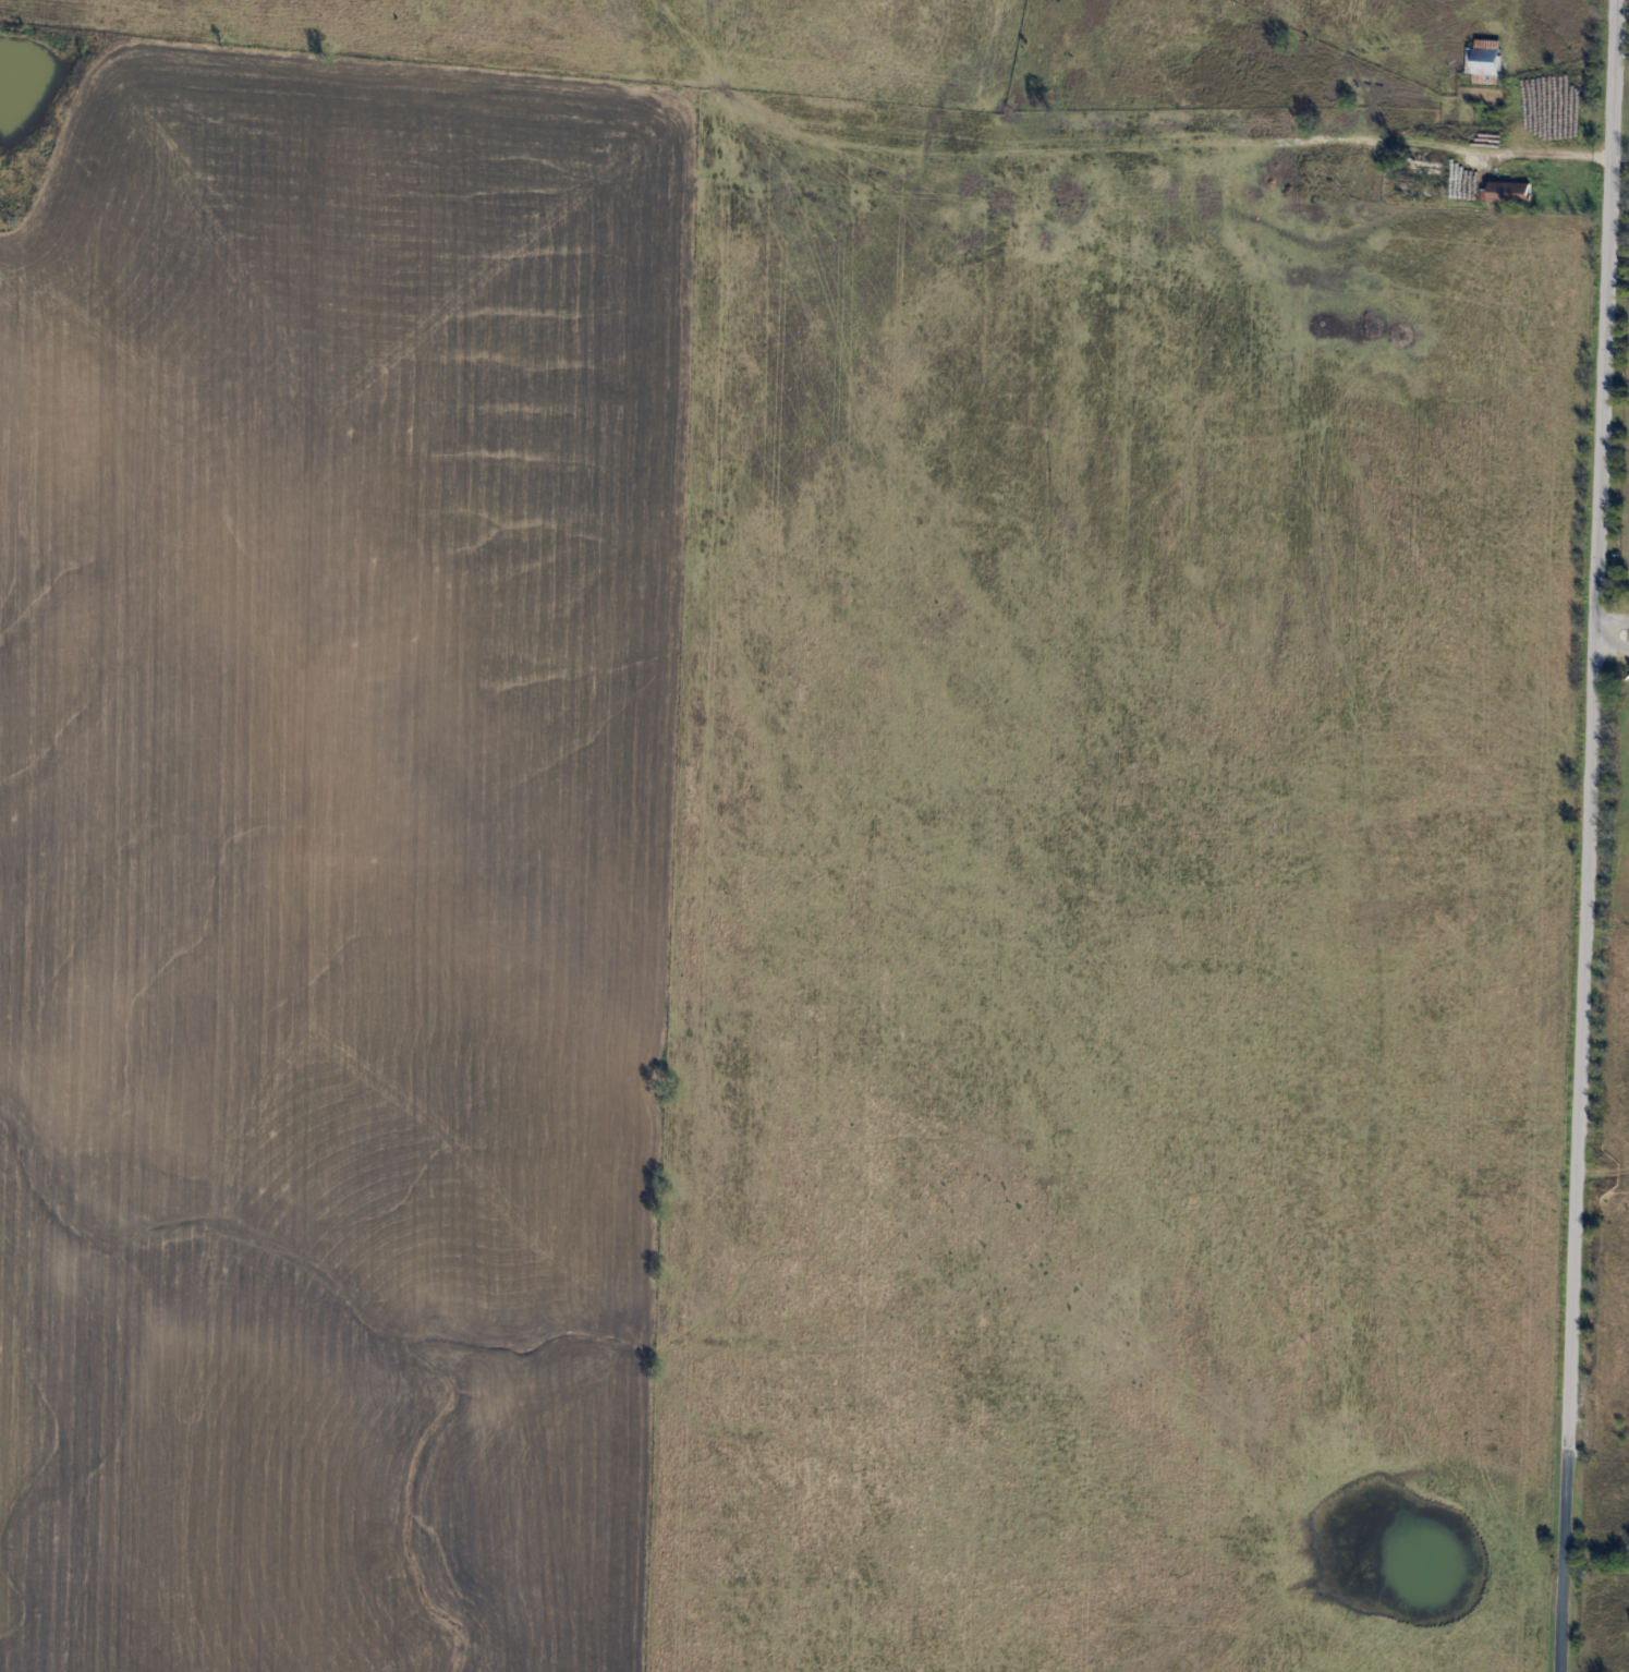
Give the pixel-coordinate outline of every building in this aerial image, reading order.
[(1467,49),(1467,74),(1474,74),(1474,83),(1500,84),(1500,41),(1476,40),(1476,49),(1467,49)] [(1490,203),(1532,203),(1532,181),(1490,181),(1490,203)]
